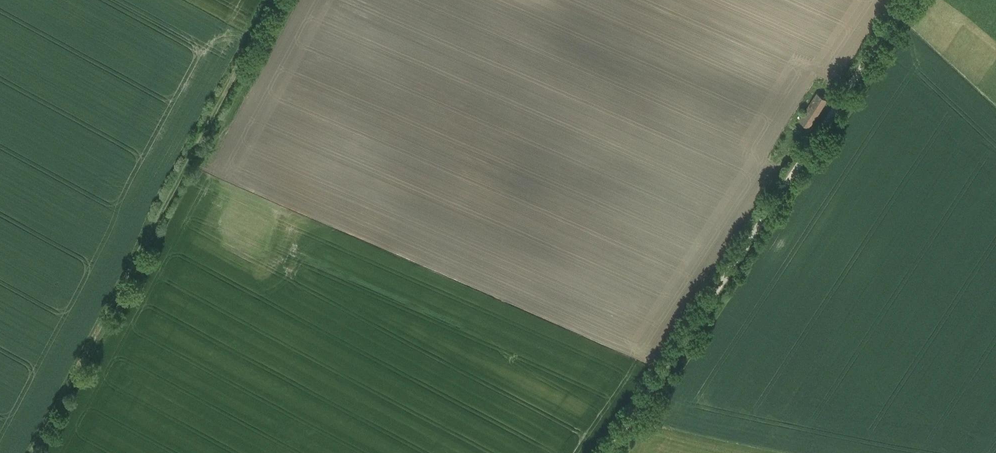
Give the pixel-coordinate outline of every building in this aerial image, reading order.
[(799,118),(809,125),(827,98),(816,92),(799,118)]
